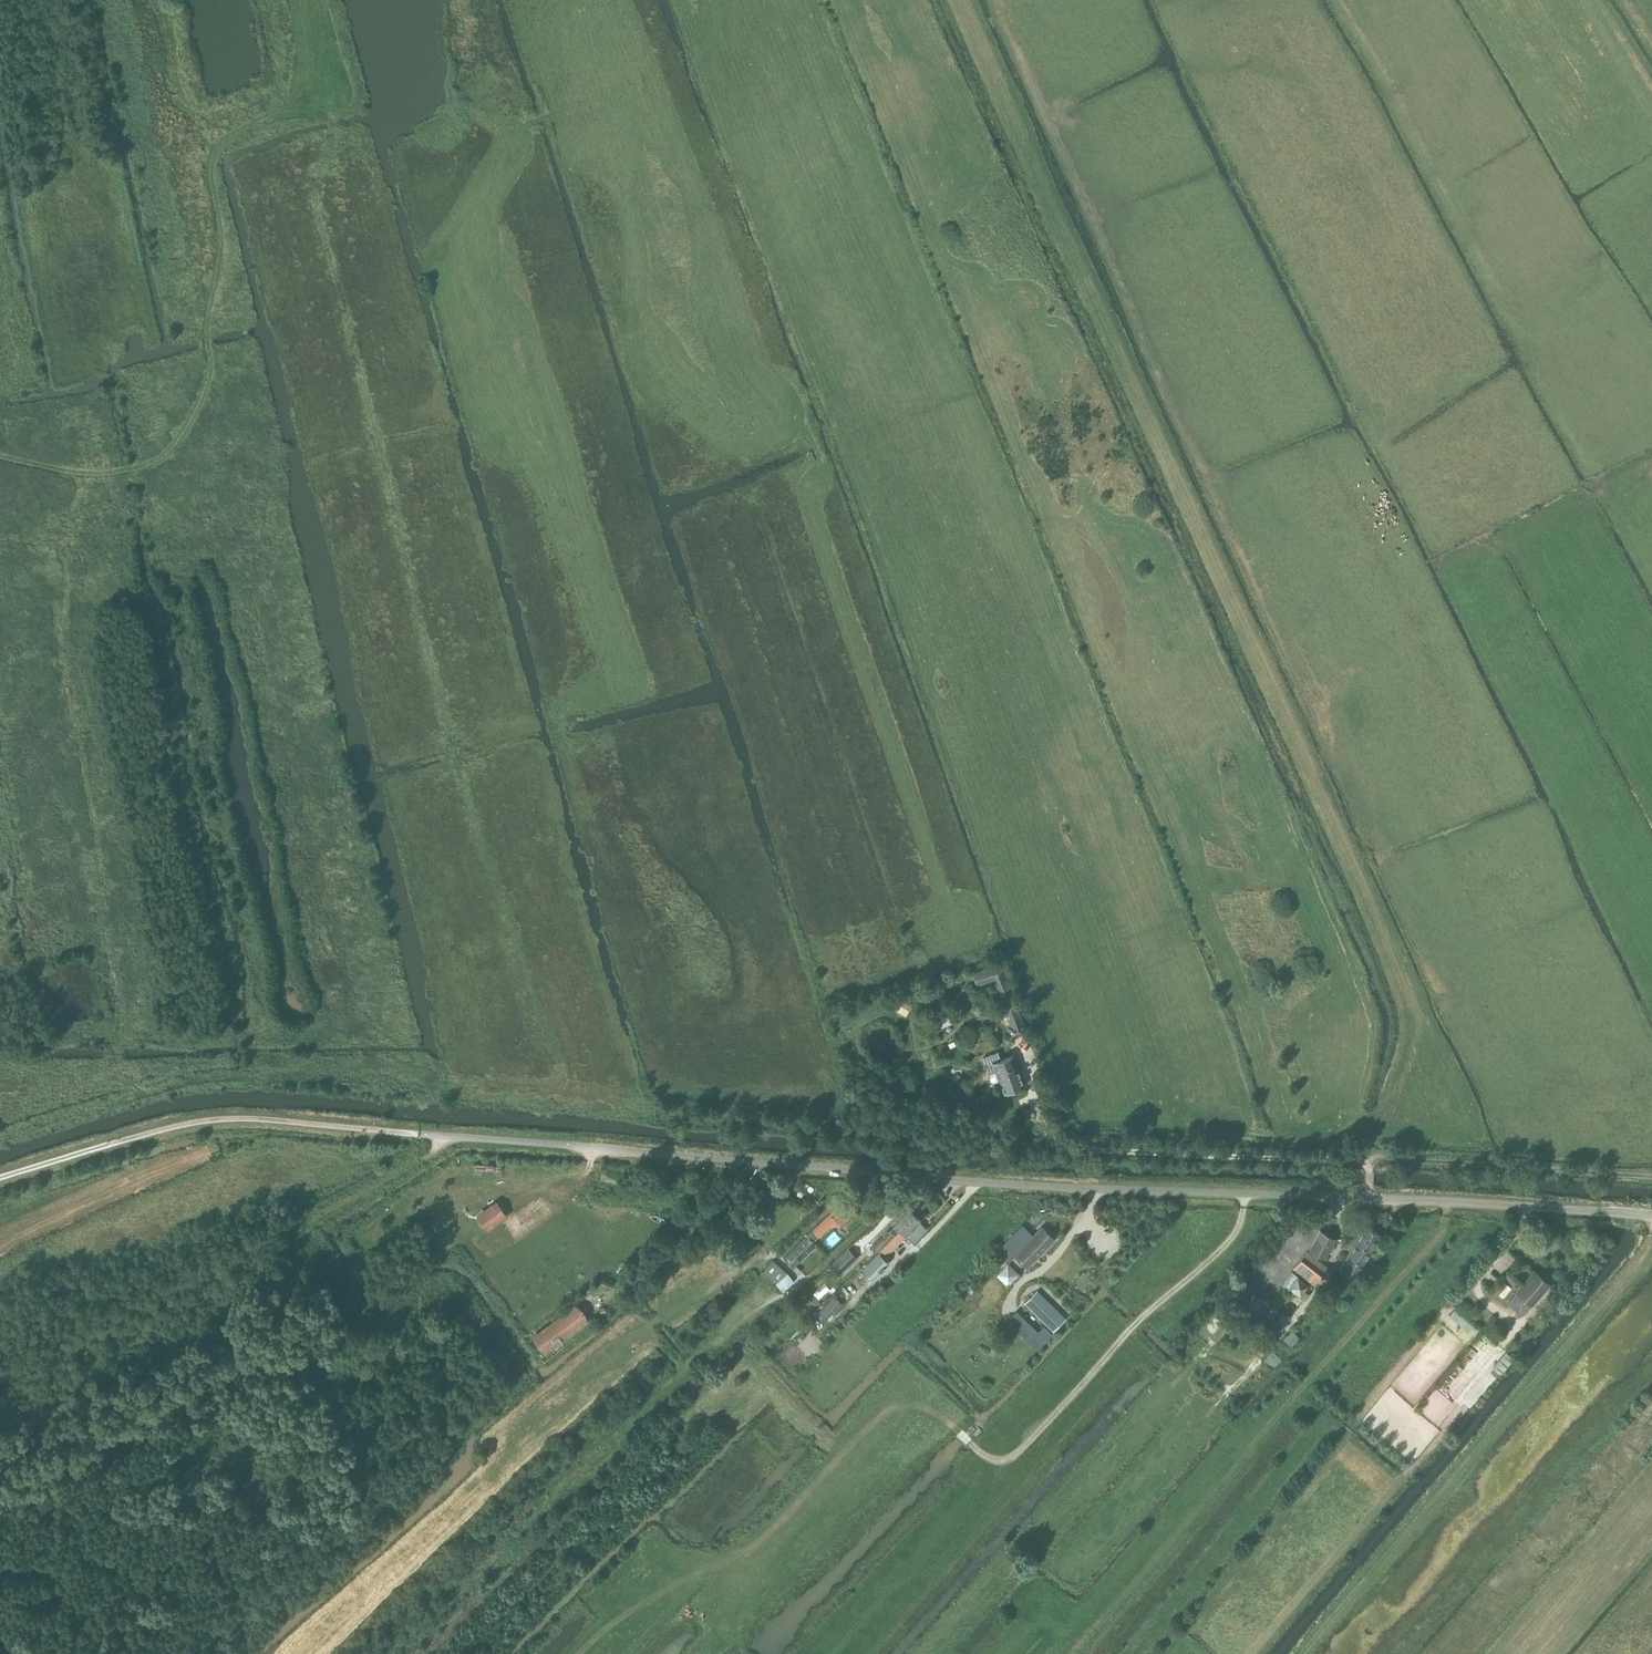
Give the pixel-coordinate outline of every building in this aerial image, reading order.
[(978,984),(995,978),(1001,994),(1012,990),(1002,963),(974,973),(978,984)] [(929,1003),(934,1019),(942,1016),(938,1003),(936,1004),(935,1001),(929,1003)] [(900,1004),(896,1010),(906,1016),(910,1010),(900,1004)] [(1027,1032),(1017,1005),(1006,1009),(1011,1025),(1008,1026),(1012,1037),(1027,1032)] [(954,1014),(937,1021),(940,1028),(945,1026),(957,1021),(954,1014)] [(989,1073),(996,1071),(1003,1093),(1024,1085),(1013,1056),(1002,1060),(999,1052),(983,1057),(989,1073)] [(497,1202),(478,1216),(488,1229),(506,1216),(497,1202)] [(843,1207),(841,1204),(814,1230),(819,1235),(836,1218),(842,1225),(857,1210),(849,1202),(843,1207)] [(874,1243),(875,1244),(879,1248),(899,1228),(900,1227),(915,1213),(908,1206),(879,1235),(880,1236),(875,1241),(874,1242),(874,1243)] [(915,1213),(900,1227),(899,1228),(906,1234),(921,1219),(915,1213)] [(998,1251),(1008,1261),(1015,1254),(1027,1266),(1053,1238),(1041,1227),(1033,1235),(1022,1225),(998,1251)] [(1364,1225),(1342,1263),(1338,1269),(1356,1279),(1381,1235),(1364,1225)] [(899,1228),(879,1248),(856,1270),(867,1282),(891,1258),(887,1254),(906,1234),(899,1228)] [(1335,1239),(1320,1230),(1309,1250),(1324,1259),(1335,1239)] [(782,1258),(792,1268),(816,1244),(806,1233),(782,1258)] [(1330,1268),(1307,1250),(1294,1268),(1316,1285),(1330,1268)] [(846,1254),(836,1263),(843,1271),(853,1262),(846,1254)] [(766,1268),(775,1277),(773,1280),(777,1284),(789,1272),(774,1259),(766,1268)] [(1008,1262),(996,1274),(1008,1286),(1020,1274),(1008,1262)] [(1534,1272),(1517,1291),(1531,1304),(1548,1284),(1534,1272)] [(1298,1276),(1288,1287),(1300,1297),(1309,1285),(1298,1276)] [(1504,1281),(1496,1290),(1504,1297),(1512,1288),(1504,1281)] [(1039,1332),(1032,1326),(1024,1334),(1038,1348),(1047,1340),(1046,1339),(1053,1331),(1066,1318),(1037,1291),(1025,1303),(1046,1324),(1039,1332)] [(1251,1315),(1262,1301),(1251,1292),(1240,1306),(1251,1315)] [(836,1297),(821,1311),(828,1318),(843,1304),(836,1297)] [(535,1336),(546,1350),(586,1319),(576,1305),(535,1336)] [(1481,1329),(1457,1308),(1451,1316),(1475,1337),(1481,1329)] [(1018,1314),(1011,1320),(1022,1332),(1029,1325),(1018,1314)]
